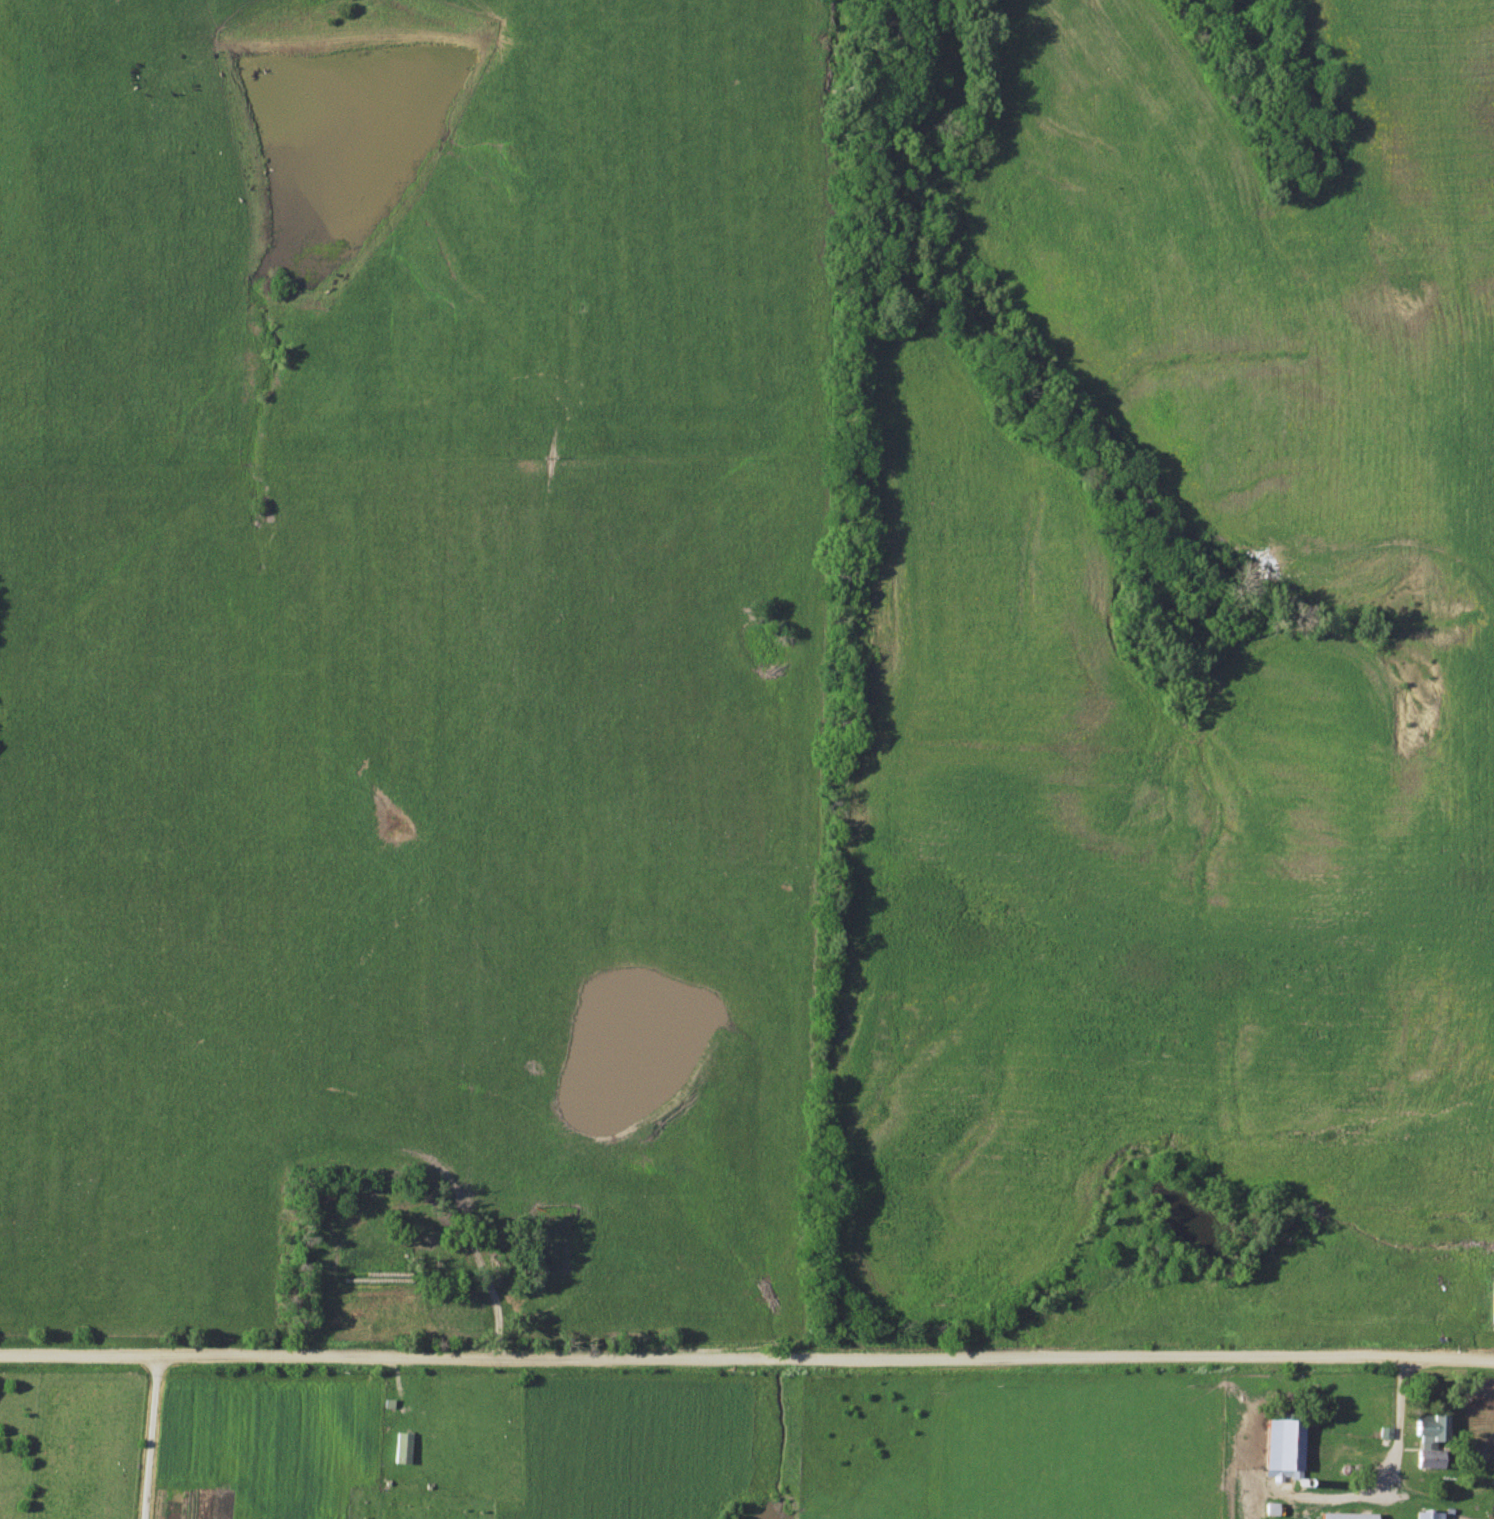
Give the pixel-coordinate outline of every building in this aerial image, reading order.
[(1295,1418),(1258,1418),(1258,1471),(1295,1471),(1295,1418)]
